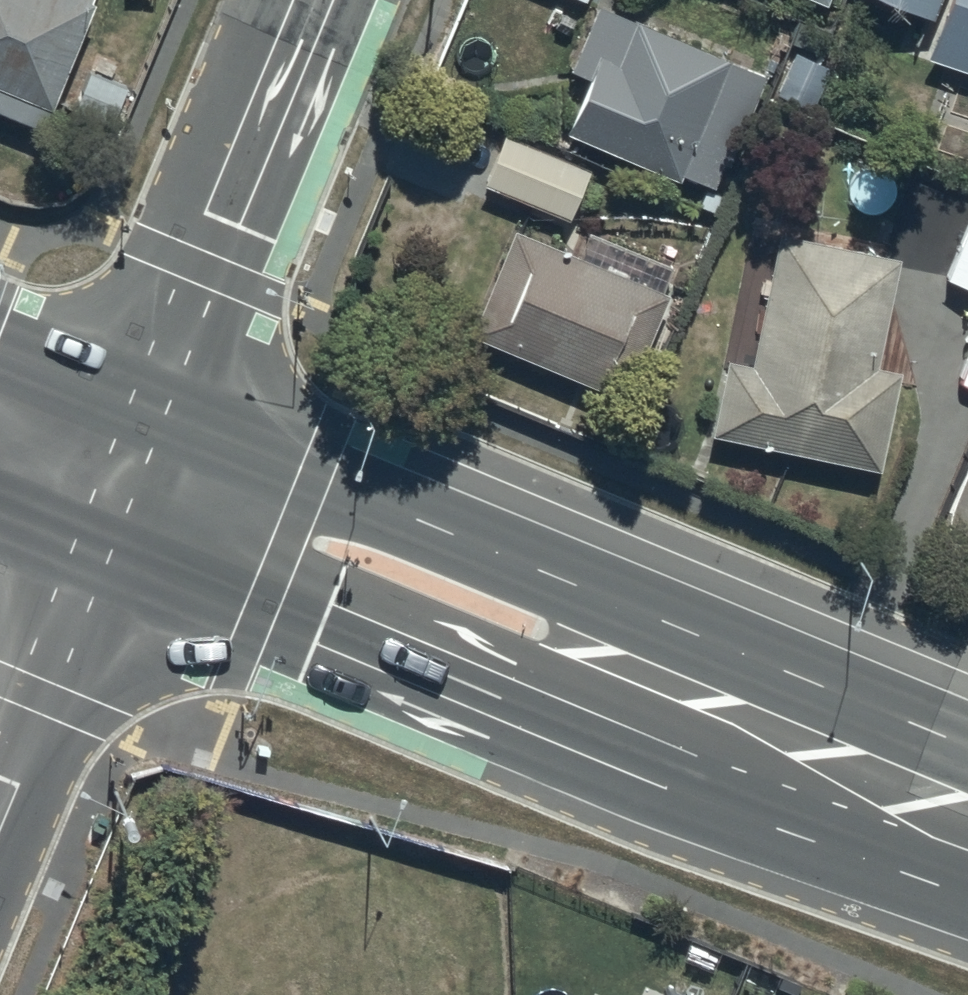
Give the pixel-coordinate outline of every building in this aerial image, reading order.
[(51,107),(94,0),(93,0),(0,0),(0,86),(51,107)] [(931,16),(937,0),(892,0),(931,16)] [(928,57),(967,70),(967,0),(947,0),(928,57)] [(589,77),(566,132),(678,179),(681,173),(713,186),(723,162),(728,164),(766,74),(597,3),(570,68),(589,77)] [(830,67),(795,51),(776,94),(811,109),(830,67)] [(127,87),(90,71),(76,104),(113,120),(127,87)] [(484,182),(568,218),(589,170),(505,134),(484,182)] [(967,288),(967,226),(958,249),(941,242),(929,272),(967,288)] [(669,294),(514,229),(469,334),(624,400),(669,294)] [(712,435),(879,469),(899,372),(875,367),(898,259),(779,234),(751,365),(728,360),(712,435)]
